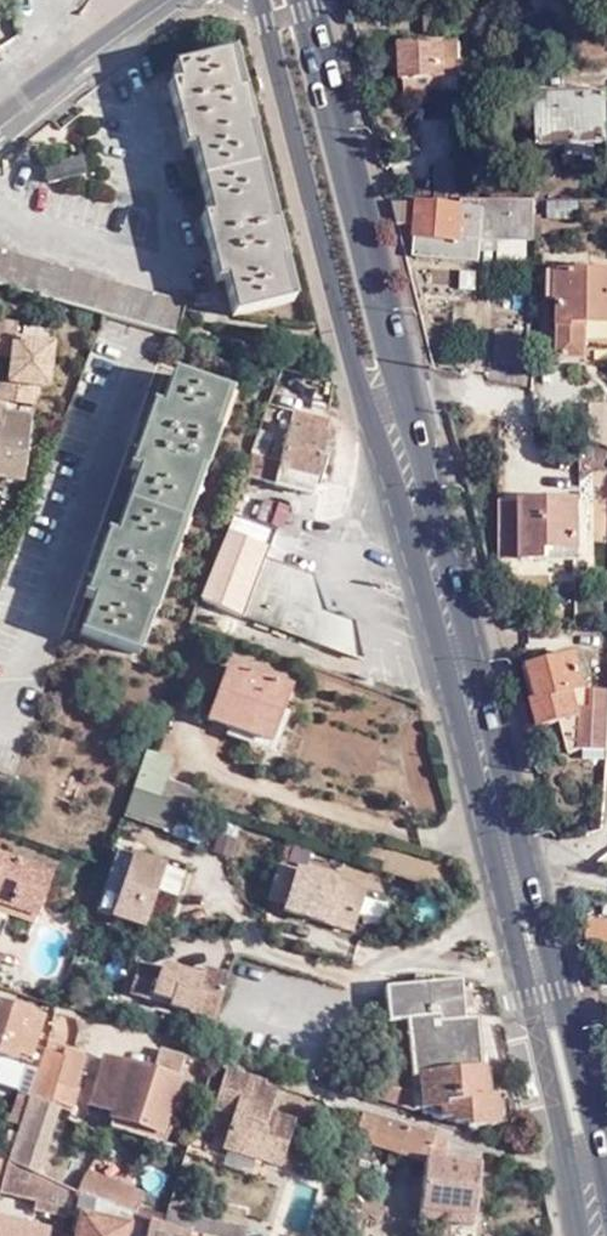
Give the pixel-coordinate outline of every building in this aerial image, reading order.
[(462,75),(459,41),(403,45),(406,98),(444,96),(443,75),(462,75)] [(173,70),(232,318),(288,305),(227,56),(173,70)] [(606,113),(605,93),(540,96),(542,139),(599,137),(598,114),(606,113)] [(46,184),(84,179),(82,160),(44,165),(46,184)] [(441,198),(463,199),(462,166),(441,165),(441,198)] [(512,240),(536,241),(536,200),(468,199),(467,206),(406,202),(396,203),(402,228),(419,222),(418,257),(481,261),(483,240),(484,231),(512,231),(512,240)] [(483,240),(512,240),(512,231),(484,231),(483,240)] [(175,338),(184,308),(0,254),(0,288),(175,338)] [(561,301),(560,272),(551,273),(551,300),(561,301)] [(595,349),(606,350),(606,272),(560,272),(561,301),(563,301),(563,328),(564,362),(595,362),(595,349)] [(0,403),(29,409),(33,389),(44,390),(51,348),(13,342),(15,327),(0,325),(0,358),(10,359),(6,384),(0,384),(0,403)] [(88,606),(76,641),(132,662),(228,401),(170,379),(158,413),(148,410),(125,473),(135,476),(110,544),(100,541),(79,603),(88,606)] [(18,486),(29,418),(0,414),(0,482),(18,486)] [(331,428),(296,418),(287,453),(279,450),(275,464),(283,467),(276,491),(311,502),(331,428)] [(260,438),(252,456),(264,462),(273,444),(260,438)] [(594,448),(591,475),(606,477),(606,449),(594,448)] [(251,459),(243,482),(262,489),(270,467),(251,459)] [(581,493),(502,493),(502,551),(550,552),(550,542),(582,542),(581,493)] [(271,495),(261,512),(280,522),(289,505),(271,495)] [(252,623),(267,629),(361,663),(353,625),(325,615),(312,581),(263,562),(264,561),(273,537),(232,521),(199,606),(240,622),(242,620),(252,623)] [(581,551),(582,542),(550,542),(550,552),(581,551)] [(321,584),(312,581),(325,615),(353,625),(352,617),(331,609),(321,584)] [(265,634),(267,629),(252,623),(251,628),(265,634)] [(579,691),(588,690),(578,655),(533,668),(543,701),(537,703),(544,728),(562,722),(564,723),(569,721),(584,717),(579,691)] [(203,724),(265,747),(285,692),(222,669),(203,724)] [(368,680),(360,677),(357,682),(366,685),(368,680)] [(588,690),(579,691),(584,717),(569,721),(564,723),(573,754),(586,750),(606,750),(606,690),(588,690)] [(146,755),(134,793),(155,799),(160,781),(167,762),(146,755)] [(193,792),(160,781),(155,799),(182,808),(187,810),(193,792)] [(155,799),(134,793),(124,819),(173,836),(182,808),(155,799)] [(235,854),(239,835),(216,831),(212,850),(235,854)] [(155,895),(163,869),(115,854),(96,914),(127,924),(133,904),(150,910),(155,895)] [(50,877),(0,861),(0,908),(35,920),(50,877)] [(166,862),(163,869),(155,895),(174,901),(185,868),(166,862)] [(295,873),(275,867),(264,901),(284,908),(282,914),(349,935),(362,893),(295,872),(295,873)] [(144,929),(150,910),(133,904),(127,924),(144,929)] [(588,929),(606,933),(606,919),(589,915),(587,921),(588,929)] [(168,1008),(211,1022),(225,978),(199,969),(195,978),(159,967),(157,973),(135,967),(126,994),(148,1001),(151,996),(168,1001),(168,1008)] [(381,988),(385,1024),(388,1023),(393,1021),(403,991),(458,997),(457,993),(455,981),(429,984),(428,974),(411,976),(412,985),(381,988)] [(459,1009),(458,997),(403,991),(393,1021),(388,1023),(385,1024),(382,1025),(386,1059),(414,1055),(416,1073),(374,1078),(366,1098),(421,1114),(438,1112),(440,1122),(452,1121),(453,1128),(467,1126),(468,1132),(496,1128),(492,1102),(483,1103),(480,1073),(477,1073),(474,1048),(472,1048),(468,1020),(461,1021),(459,1009)] [(467,1008),(467,999),(458,997),(459,1009),(467,1008)] [(0,1009),(0,1061),(11,1064),(13,1058),(26,1062),(29,1052),(39,1022),(0,1009)] [(85,1057),(46,1044),(42,1057),(37,1072),(28,1096),(50,1103),(50,1101),(72,1108),(78,1090),(75,1088),(85,1057)] [(132,1050),(127,1065),(149,1072),(154,1057),(132,1050)] [(166,1111),(183,1060),(157,1051),(154,1057),(149,1072),(127,1065),(102,1057),(87,1104),(110,1112),(109,1118),(167,1137),(174,1115),(166,1111)] [(13,1058),(11,1064),(25,1069),(37,1072),(42,1057),(29,1052),(26,1062),(13,1058)] [(17,1097),(27,1100),(28,1098),(28,1096),(37,1072),(25,1069),(16,1097),(17,1097)] [(221,1149),(264,1165),(278,1120),(266,1116),(273,1095),(263,1092),(263,1088),(223,1074),(218,1090),(208,1086),(202,1108),(230,1117),(221,1149)] [(8,1125),(17,1128),(27,1100),(17,1097),(8,1125)] [(17,1128),(6,1164),(36,1177),(59,1108),(28,1098),(27,1100),(17,1128)] [(463,1151),(446,1145),(359,1117),(349,1147),(366,1153),(368,1147),(422,1168),(417,1214),(471,1219),(477,1171),(459,1168),(463,1151)] [(291,1124),(278,1120),(264,1165),(278,1168),(291,1124)] [(479,1155),(463,1151),(459,1168),(477,1171),(479,1155)] [(36,1203),(35,1211),(66,1218),(72,1193),(42,1179),(40,1182),(0,1167),(0,1194),(36,1203)] [(87,1170),(78,1194),(95,1202),(130,1217),(134,1219),(139,1206),(144,1193),(87,1170)] [(130,1217),(95,1202),(90,1221),(81,1219),(76,1235),(126,1235),(130,1217)] [(134,1219),(160,1229),(165,1217),(139,1206),(134,1219)] [(471,1219),(417,1214),(415,1224),(470,1231),(471,1219)] [(244,1229),(166,1215),(165,1217),(160,1229),(176,1235),(187,1235),(190,1235),(242,1235),(244,1229)] [(160,1229),(134,1219),(130,1217),(126,1235),(176,1235),(160,1229)] [(0,1225),(0,1235),(37,1235),(0,1225)]
